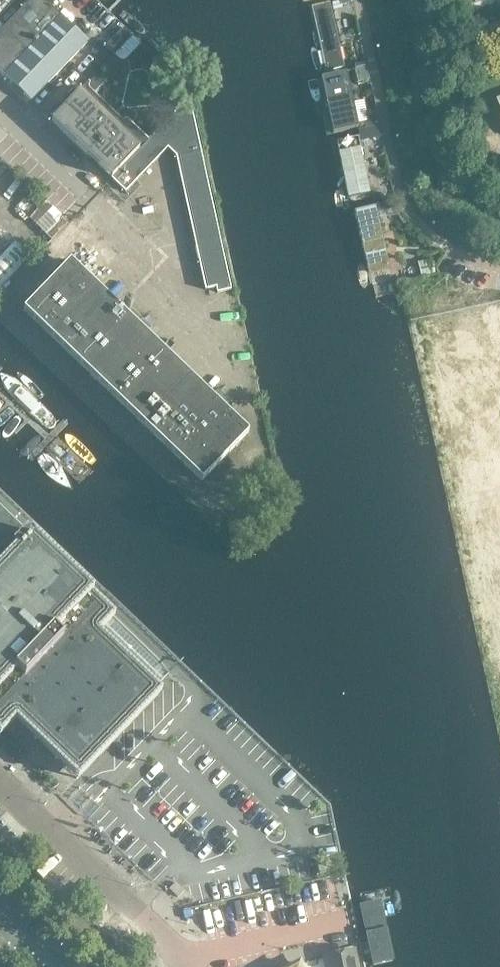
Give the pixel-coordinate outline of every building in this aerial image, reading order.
[(61,17),(44,0),(30,0),(27,3),(24,0),(19,5),(23,8),(0,32),(0,73),(4,76),(61,17)] [(318,41),(325,72),(345,67),(329,2),(310,6),(318,41)] [(4,76),(30,101),(87,42),(61,17),(4,76)] [(114,55),(132,37),(122,28),(104,46),(114,55)] [(346,76),(320,82),(333,136),(358,130),(346,76)] [(139,149),(79,92),(51,121),(111,178),(139,149)] [(200,152),(188,97),(139,149),(111,178),(125,192),(168,148),(176,158),(200,152)] [(335,143),(347,204),(374,199),(361,138),(335,143)] [(224,258),(200,152),(176,158),(199,264),(224,258)] [(354,213),(371,283),(391,278),(375,208),(354,213)] [(0,228),(0,250),(11,239),(0,228)] [(0,258),(0,285),(31,252),(17,240),(0,258)] [(231,290),(224,258),(199,264),(205,289),(216,287),(217,293),(231,290)] [(248,433),(144,334),(152,325),(126,300),(118,308),(70,262),(23,310),(201,481),(248,433)] [(0,512),(0,737),(14,722),(77,782),(161,694),(99,635),(115,619),(113,617),(111,619),(0,512)] [(383,908),(364,912),(375,966),(393,966),(395,966),(383,908)] [(331,950),(334,966),(360,966),(356,945),(331,950)] [(299,956),(281,966),(305,966),(299,956)]
